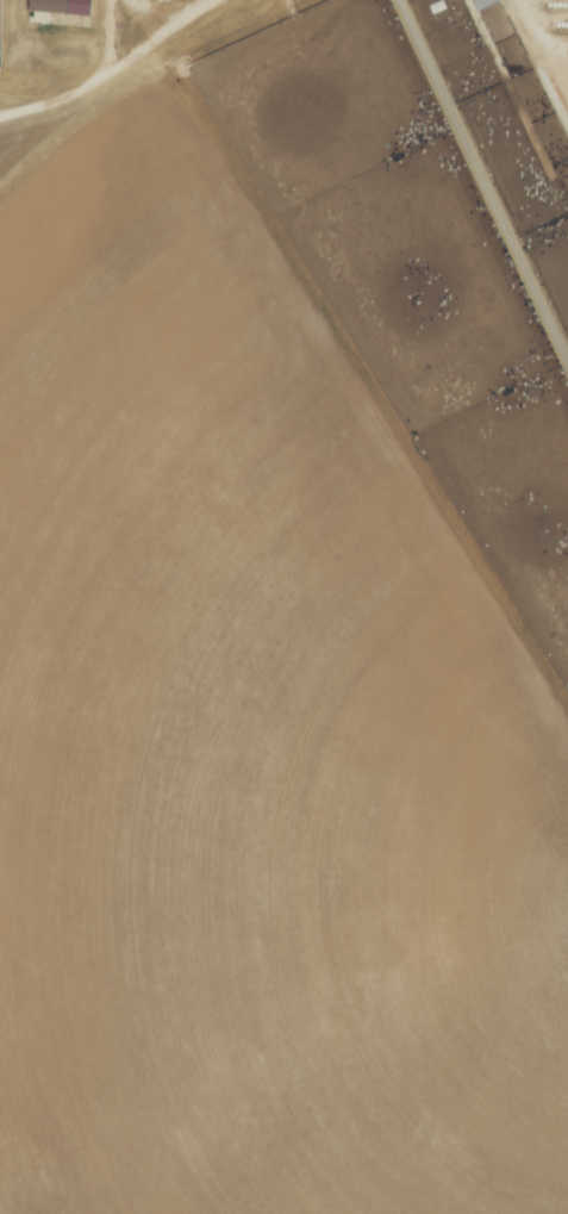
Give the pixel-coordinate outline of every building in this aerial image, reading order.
[(93,18),(95,0),(32,0),(30,12),(93,18)] [(480,12),(504,1),(504,0),(474,0),(480,12)]
